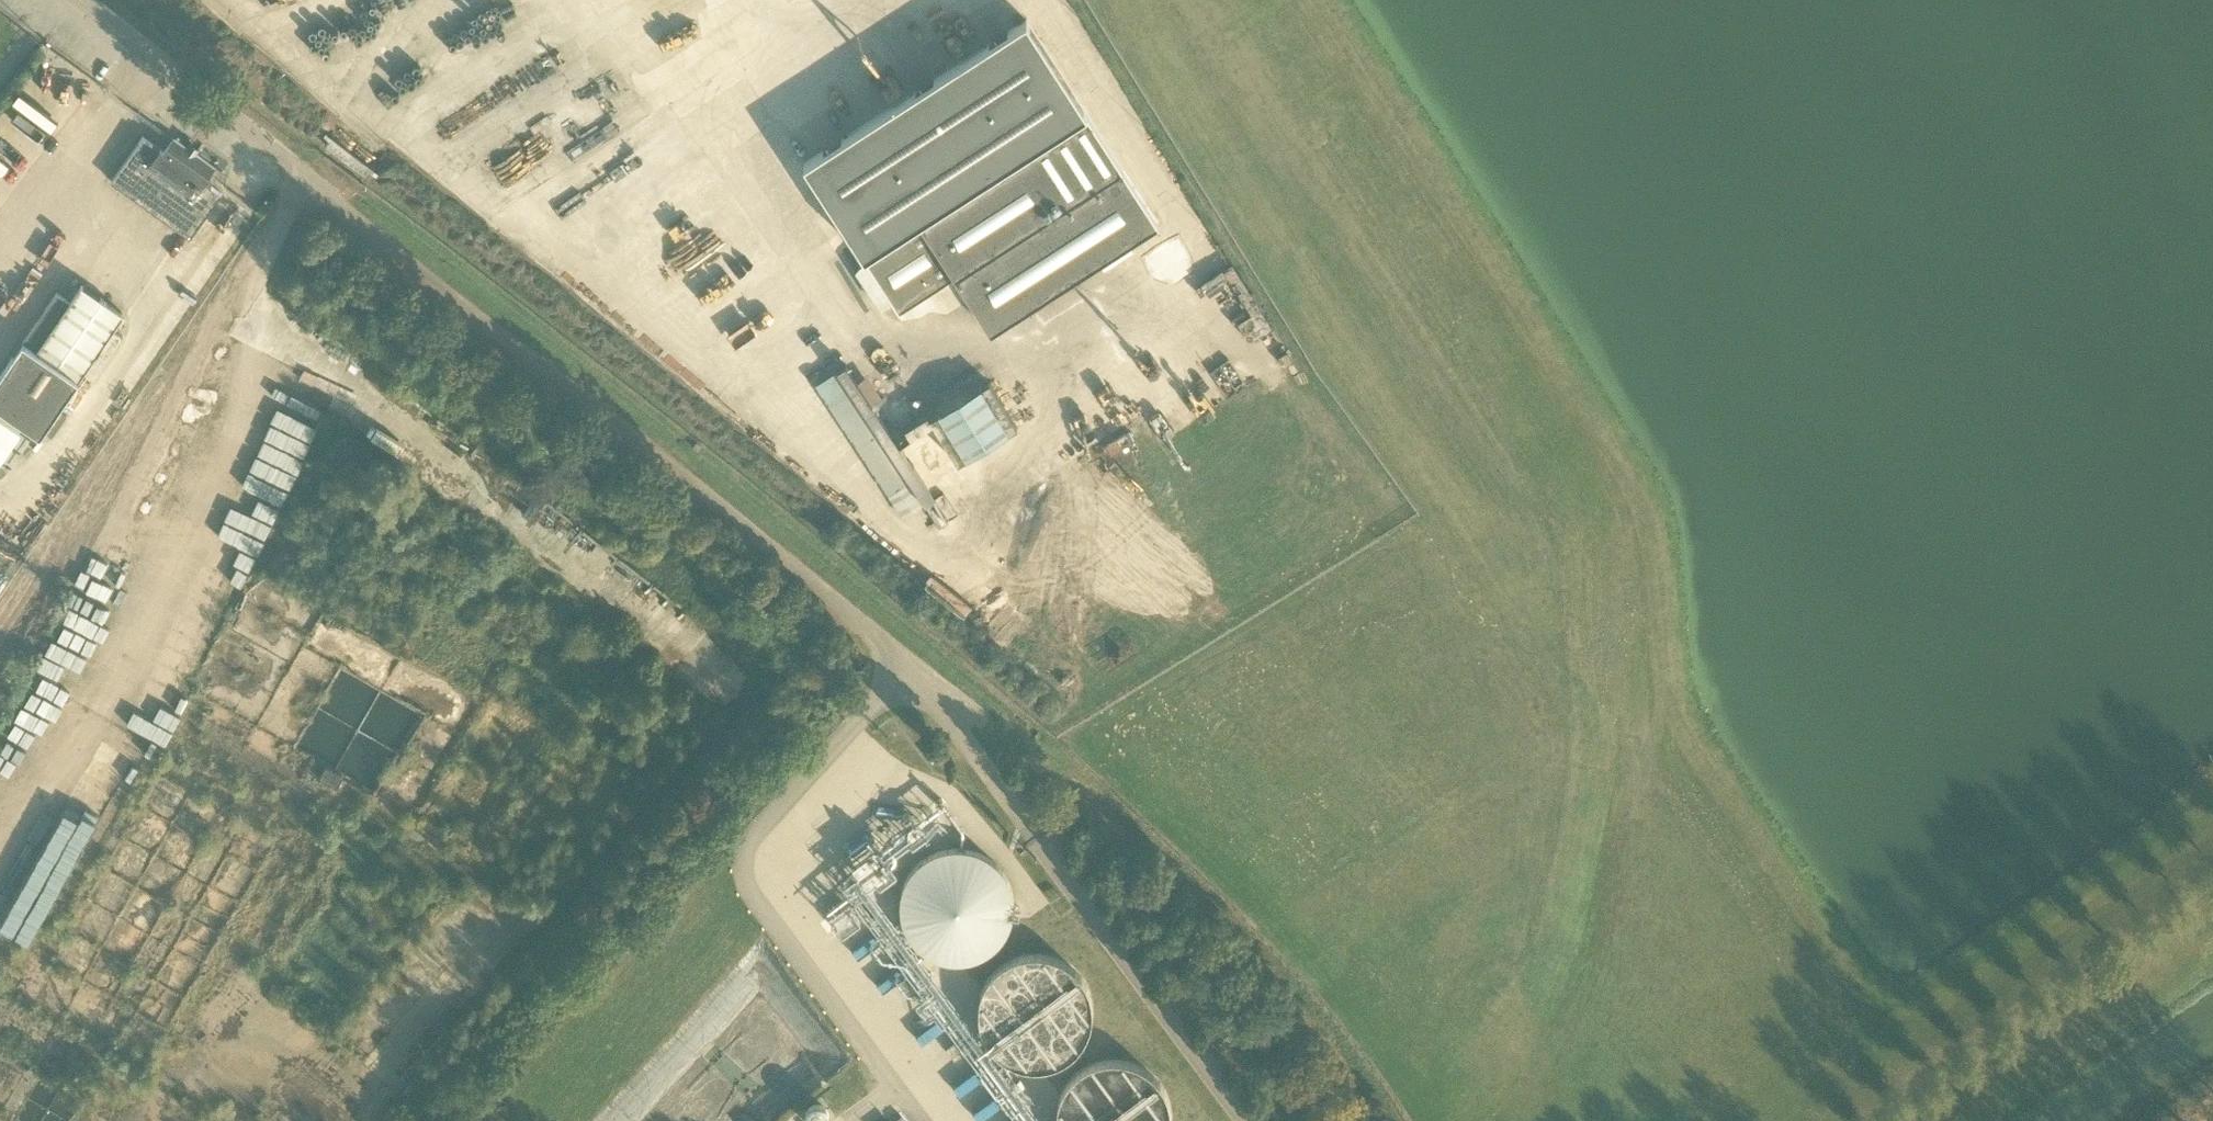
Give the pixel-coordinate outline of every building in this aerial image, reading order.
[(1159,222),(1087,111),(1026,17),(803,162),(864,254),(902,311),(956,276),(992,331),(1159,222)] [(205,181),(215,167),(174,138),(164,152),(160,149),(143,137),(111,181),(191,237),(222,193),(205,181)] [(202,281),(175,272),(162,313),(189,322),(202,281)] [(0,375),(0,405),(42,434),(124,313),(81,285),(70,301),(57,292),(0,375)] [(818,380),(885,498),(911,483),(922,502),(929,498),(851,361),(818,380)] [(988,382),(937,413),(965,460),(1016,429),(988,382)] [(20,430),(0,416),(0,460),(20,430)] [(82,1098),(88,1087),(73,1079),(68,1090),(82,1098)]
